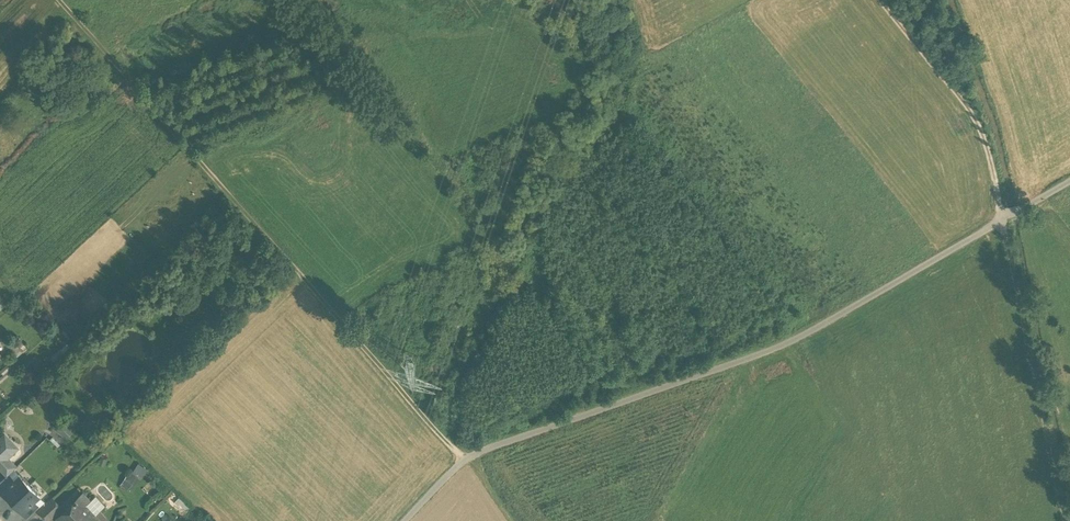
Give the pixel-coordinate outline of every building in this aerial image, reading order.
[(62,326),(70,335),(78,328),(70,318),(62,326)] [(92,423),(86,418),(81,423),(87,428),(92,423)] [(65,424),(58,430),(66,438),(72,431),(65,424)] [(0,441),(0,464),(8,456),(18,448),(9,438),(5,442),(2,442),(2,443),(0,441)] [(0,464),(0,468),(7,476),(9,474),(17,466),(8,456),(0,464)] [(131,491),(146,467),(138,462),(122,485),(131,491)] [(0,482),(0,488),(2,490),(13,479),(9,474),(7,476),(0,482)] [(19,474),(13,479),(2,490),(22,512),(34,501),(39,497),(19,474)] [(78,497),(57,517),(61,520),(101,520),(78,497)] [(52,499),(39,511),(48,520),(61,508),(52,499)] [(34,501),(22,512),(27,517),(39,506),(34,501)]
